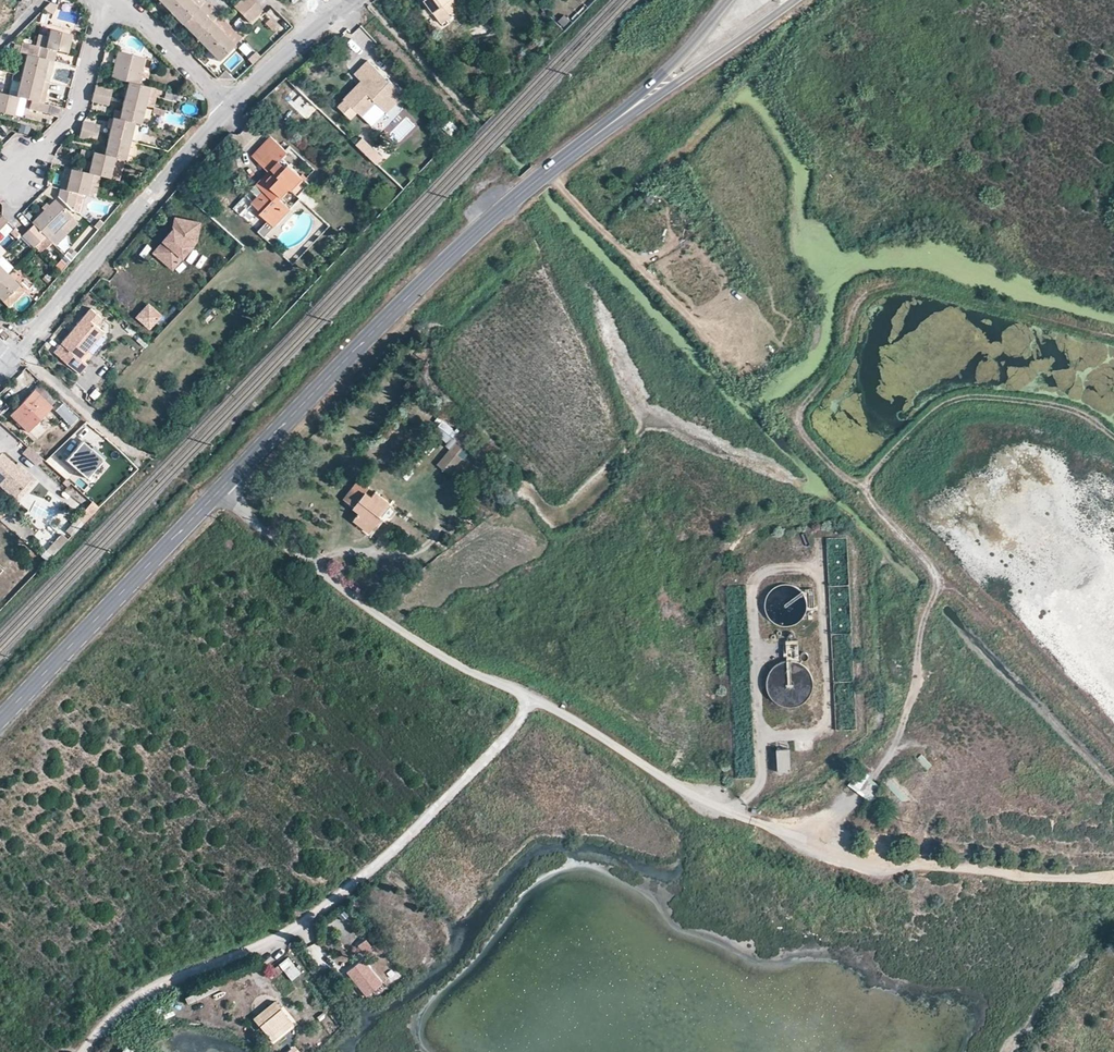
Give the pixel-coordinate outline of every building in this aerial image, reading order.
[(158,1),(171,13),(183,0),(159,0),(158,1)] [(190,0),(183,0),(171,13),(182,24),(198,8),(190,0)] [(221,12),(209,0),(206,0),(202,4),(216,18),(217,17),(221,12)] [(255,3),(252,0),(244,0),(235,8),(243,15),(255,3)] [(443,23),(460,10),(453,0),(426,0),(443,23)] [(263,10),(255,3),(243,15),(250,23),(263,10)] [(420,12),(424,9),(419,3),(415,7),(420,12)] [(202,4),(198,8),(182,24),(196,38),(212,22),(216,18),(202,4)] [(229,29),(217,17),(216,18),(212,22),(223,33),(229,29)] [(196,38),(207,50),(223,33),(212,22),(196,38)] [(230,27),(229,29),(223,33),(235,46),(242,39),(230,27)] [(36,57),(54,61),(57,51),(67,53),(72,36),(50,30),(49,33),(45,49),(39,47),(36,57)] [(45,49),(49,33),(43,31),(39,47),(45,49)] [(223,33),(207,50),(219,62),(235,46),(223,33)] [(111,78),(128,82),(139,85),(145,58),(117,51),(111,78)] [(261,57),(257,52),(248,59),(253,64),(261,57)] [(36,57),(26,54),(21,76),(49,83),(54,61),(36,57)] [(145,58),(139,85),(147,87),(153,60),(145,58)] [(356,75),(363,81),(368,86),(364,91),(359,85),(345,100),(348,102),(362,116),(364,118),(377,103),(388,113),(398,103),(407,93),(392,78),(391,79),(371,59),(362,68),(356,75)] [(49,83),(21,76),(15,98),(18,98),(23,99),(32,101),(38,103),(41,90),(47,91),(49,83)] [(368,86),(363,81),(359,85),(364,91),(368,86)] [(128,82),(123,101),(145,106),(150,87),(147,87),(139,85),(128,82)] [(93,93),(111,98),(113,90),(97,86),(95,86),(93,93)] [(150,87),(145,106),(154,108),(158,89),(150,87)] [(44,105),(47,91),(41,90),(38,103),(44,105)] [(91,102),(94,102),(109,106),(111,98),(93,93),(91,102)] [(0,94),(0,113),(13,116),(16,105),(18,98),(15,98),(0,94)] [(46,113),(49,105),(44,105),(38,103),(32,101),(30,109),(46,113)] [(119,119),(135,123),(140,124),(145,106),(123,101),(120,114),(119,119)] [(357,121),(362,116),(348,102),(342,107),(357,121)] [(113,117),(108,137),(130,142),(135,123),(119,119),(113,117)] [(81,130),(98,134),(101,126),(84,121),(83,121),(81,130)] [(81,130),(79,138),(96,142),(98,134),(81,130)] [(251,153),(257,159),(269,171),(274,176),(267,184),(269,185),(264,190),(252,202),(261,210),(259,212),(274,225),(282,217),(275,209),(283,201),(280,198),(290,187),(298,195),(305,187),(308,187),(309,186),(309,183),(305,180),(307,178),(302,173),(300,175),(288,163),(285,166),(277,159),(286,149),(270,133),(251,153)] [(104,154),(115,157),(125,160),(130,142),(108,137),(104,154)] [(363,138),(357,144),(376,163),(383,157),(363,138)] [(138,144),(130,142),(125,160),(134,162),(138,144)] [(72,161),(70,169),(93,175),(110,178),(115,157),(104,154),(93,152),(91,161),(90,166),(83,164),(72,161)] [(61,182),(59,189),(77,193),(87,196),(93,175),(70,169),(68,179),(67,183),(61,182)] [(274,176),(269,171),(257,183),(264,190),(269,185),(267,184),(274,176)] [(77,193),(59,189),(58,195),(73,212),(77,193)] [(32,222),(34,224),(46,236),(49,239),(73,217),(55,199),(32,222)] [(290,209),(283,201),(275,209),(282,217),(290,209)] [(73,217),(61,228),(66,233),(78,221),(73,217)] [(198,224),(175,220),(174,229),(155,253),(172,269),(194,244),(198,224)] [(266,221),(258,229),(264,235),(272,227),(266,221)] [(34,224),(27,230),(39,242),(46,236),(34,224)] [(20,233),(14,228),(10,233),(16,238),(20,233)] [(27,230),(22,235),(34,248),(39,242),(27,230)] [(0,257),(0,266),(7,274),(13,268),(1,256),(0,257)] [(7,274),(0,281),(0,299),(2,301),(18,285),(7,274)] [(26,292),(18,285),(2,301),(9,308),(26,292)] [(99,323),(105,316),(94,306),(57,350),(81,371),(88,362),(82,357),(106,329),(99,323)] [(149,306),(138,317),(149,327),(160,316),(149,306)] [(50,407),(56,400),(44,390),(39,395),(34,391),(11,414),(29,432),(52,408),(50,407)] [(63,403),(55,411),(70,426),(78,418),(63,403)] [(41,444),(46,440),(41,435),(37,439),(41,444)] [(469,449),(452,437),(444,446),(461,458),(469,449)] [(81,441),(65,460),(87,478),(103,459),(81,441)] [(28,447),(23,454),(36,464),(41,458),(28,447)] [(0,455),(0,485),(13,496),(27,481),(12,468),(14,466),(1,454),(0,455)] [(18,501),(36,481),(17,463),(14,466),(12,468),(27,481),(13,496),(18,501)] [(65,490),(71,483),(66,478),(60,486),(65,490)] [(369,531),(381,516),(378,514),(388,501),(375,491),(372,496),(364,490),(368,486),(359,479),(342,500),(359,511),(353,519),(369,531)] [(378,514),(381,516),(385,519),(395,505),(388,501),(378,514)] [(78,518),(84,523),(100,508),(93,502),(78,518)] [(76,532),(70,526),(53,543),(59,549),(76,532)] [(51,557),(59,549),(53,543),(45,552),(51,557)] [(792,747),(774,750),(778,775),(795,772),(792,747)] [(917,762),(928,769),(932,763),(921,755),(917,762)] [(860,781),(868,768),(861,763),(853,777),(860,781)] [(365,940),(357,946),(366,958),(374,951),(365,940)] [(288,958),(278,966),(291,983),(301,974),(288,958)] [(366,996),(382,984),(363,959),(347,972),(366,996)] [(292,1024),(275,1003),(255,1021),(272,1041),(292,1024)]
